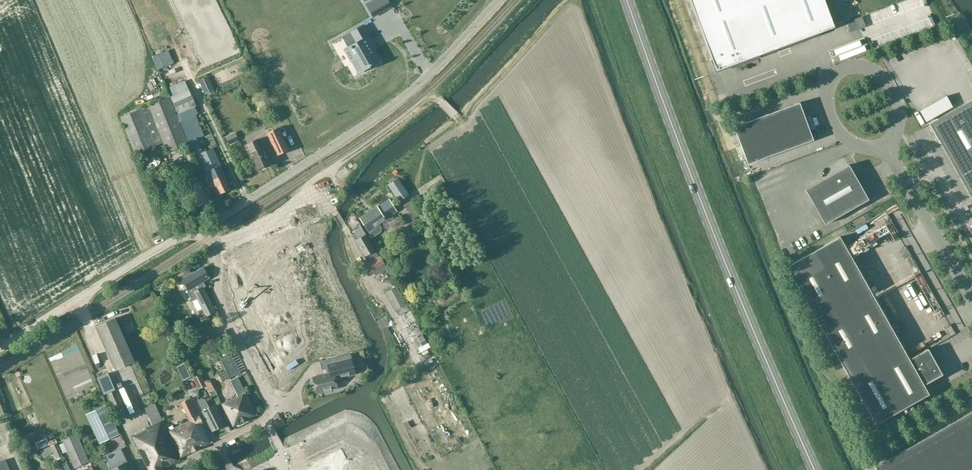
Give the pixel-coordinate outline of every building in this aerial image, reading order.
[(385,10),(391,6),(388,0),(379,0),(385,10)] [(824,0),(691,0),(717,70),(834,27),(824,0)] [(839,6),(843,20),(850,18),(846,4),(839,6)] [(350,48),(345,51),(351,62),(356,59),(362,70),(378,61),(366,39),(370,37),(364,25),(353,32),(359,43),(352,47),(352,46),(349,47),(350,48)] [(174,96),(170,98),(178,120),(187,116),(184,111),(187,110),(189,115),(197,112),(194,107),(196,106),(186,83),(171,89),(174,96)] [(169,97),(149,106),(139,110),(121,117),(136,154),(164,143),(167,152),(188,144),(178,120),(170,98),(169,97)] [(930,124),(971,199),(971,100),(930,124)] [(800,103),(790,106),(797,125),(806,121),(800,103)] [(790,106),(781,110),(788,128),(797,125),(790,106)] [(781,110),(772,113),(778,132),(788,128),(781,110)] [(772,113),(762,117),(769,135),(778,132),(772,113)] [(762,117),(753,120),(760,139),(769,135),(762,117)] [(753,120),(734,127),(741,145),(760,139),(753,120)] [(797,125),(788,128),(795,147),(804,143),(813,140),(806,121),(797,125)] [(289,150),(278,128),(267,133),(278,155),(289,150)] [(788,128),(778,132),(785,150),(795,147),(788,128)] [(224,144),(233,139),(229,130),(219,134),(224,144)] [(778,132),(769,135),(776,154),(785,150),(778,132)] [(769,135),(760,139),(767,157),(776,154),(769,135)] [(760,139),(741,145),(748,164),(767,157),(760,139)] [(270,163),(266,155),(268,154),(265,146),(260,148),(256,140),(247,144),(250,153),(249,153),(258,169),(270,163)] [(201,155),(195,157),(200,167),(204,175),(203,175),(209,188),(215,185),(219,194),(231,189),(224,175),(221,176),(210,151),(201,155)] [(849,165),(805,189),(825,224),(869,200),(849,165)] [(181,174),(195,206),(209,199),(200,181),(198,182),(192,169),(181,174)] [(388,185),(399,202),(409,195),(398,178),(388,185)] [(377,207),(360,218),(370,233),(373,238),(381,232),(382,229),(379,225),(386,220),(386,219),(397,211),(390,199),(378,207),(377,207)] [(404,205),(410,214),(413,219),(421,214),(412,200),(404,205)] [(302,220),(292,225),(298,238),(302,245),(312,240),(314,244),(321,241),(315,230),(309,232),(303,220),(302,219),(302,220)] [(282,230),(281,231),(288,243),(282,246),(288,257),(294,254),(292,250),(302,245),(298,238),(292,225),(282,230)] [(380,257),(366,235),(356,241),(369,263),(367,265),(371,272),(385,263),(381,257),(380,257)] [(272,237),(264,241),(268,250),(273,259),(281,255),(278,248),(276,246),(272,237)] [(909,359),(840,237),(787,267),(876,424),(929,394),(924,385),(942,375),(928,349),(909,359)] [(264,241),(256,245),(261,254),(265,263),(268,262),(273,259),(268,250),(264,241)] [(256,245),(249,249),(253,258),(258,267),(260,266),(265,263),(261,254),(256,245)] [(249,249),(241,253),(245,262),(250,271),(252,270),(255,268),(258,267),(253,258),(249,249)] [(241,253),(233,257),(237,266),(242,275),(245,274),(250,271),(245,262),(241,253)] [(198,298),(206,316),(215,311),(203,288),(206,286),(203,281),(209,278),(203,268),(192,274),(189,269),(175,277),(179,282),(183,280),(188,289),(187,290),(193,301),(198,298)] [(268,297),(266,297),(273,310),(274,309),(276,308),(278,307),(280,306),(285,304),(286,303),(289,302),(292,300),(286,288),(283,289),(280,283),(279,284),(276,285),(271,288),(269,289),(272,295),(269,296),(268,297)] [(397,286),(386,292),(399,317),(410,312),(397,286)] [(279,321),(277,322),(284,337),(287,335),(289,334),(291,333),(295,331),(298,329),(302,327),(304,327),(296,313),(295,313),(291,315),(288,309),(277,315),(280,321),(279,321)] [(386,317),(376,321),(380,330),(390,326),(386,317)] [(97,326),(116,370),(135,362),(115,318),(97,326)] [(445,320),(440,322),(445,332),(450,330),(445,320)] [(207,332),(217,328),(214,323),(205,327),(207,332)] [(416,333),(411,335),(417,347),(419,350),(428,345),(419,328),(414,331),(416,333)] [(302,344),(296,347),(303,360),(308,357),(316,353),(320,351),(322,350),(316,337),(313,339),(310,333),(302,337),(299,339),(302,344)] [(330,373),(313,378),(317,393),(338,388),(335,379),(343,377),(355,374),(350,354),(337,358),(327,360),(330,373)] [(421,368),(431,364),(429,360),(420,363),(421,368)] [(126,414),(109,373),(98,378),(105,394),(108,393),(119,418),(126,414)] [(193,378),(197,387),(199,389),(206,385),(207,386),(213,387),(211,383),(206,383),(201,373),(193,378)] [(257,415),(238,376),(230,380),(238,396),(222,404),(233,427),(257,415)] [(190,421),(184,424),(191,440),(195,450),(212,442),(191,398),(181,402),(190,421)] [(226,424),(219,410),(216,404),(210,407),(205,399),(198,402),(206,417),(212,431),(226,424)] [(22,411),(30,408),(26,400),(19,403),(22,411)] [(162,421),(155,404),(145,409),(153,426),(132,436),(149,469),(164,469),(163,468),(180,460),(162,421)] [(27,409),(32,422),(40,420),(36,406),(27,409)] [(106,406),(86,415),(100,443),(119,434),(106,406)] [(875,466),(877,469),(971,469),(971,412),(875,466)] [(191,440),(184,424),(169,431),(181,457),(195,450),(191,440)] [(63,440),(75,468),(89,462),(77,434),(63,440)] [(47,448),(53,461),(64,457),(58,443),(47,448)] [(126,466),(129,465),(124,454),(122,450),(112,455),(113,459),(116,464),(111,466),(113,469),(128,469),(126,466)] [(349,468),(338,450),(314,463),(318,469),(346,469),(349,468)] [(0,462),(0,469),(10,469),(6,460),(0,462)]
